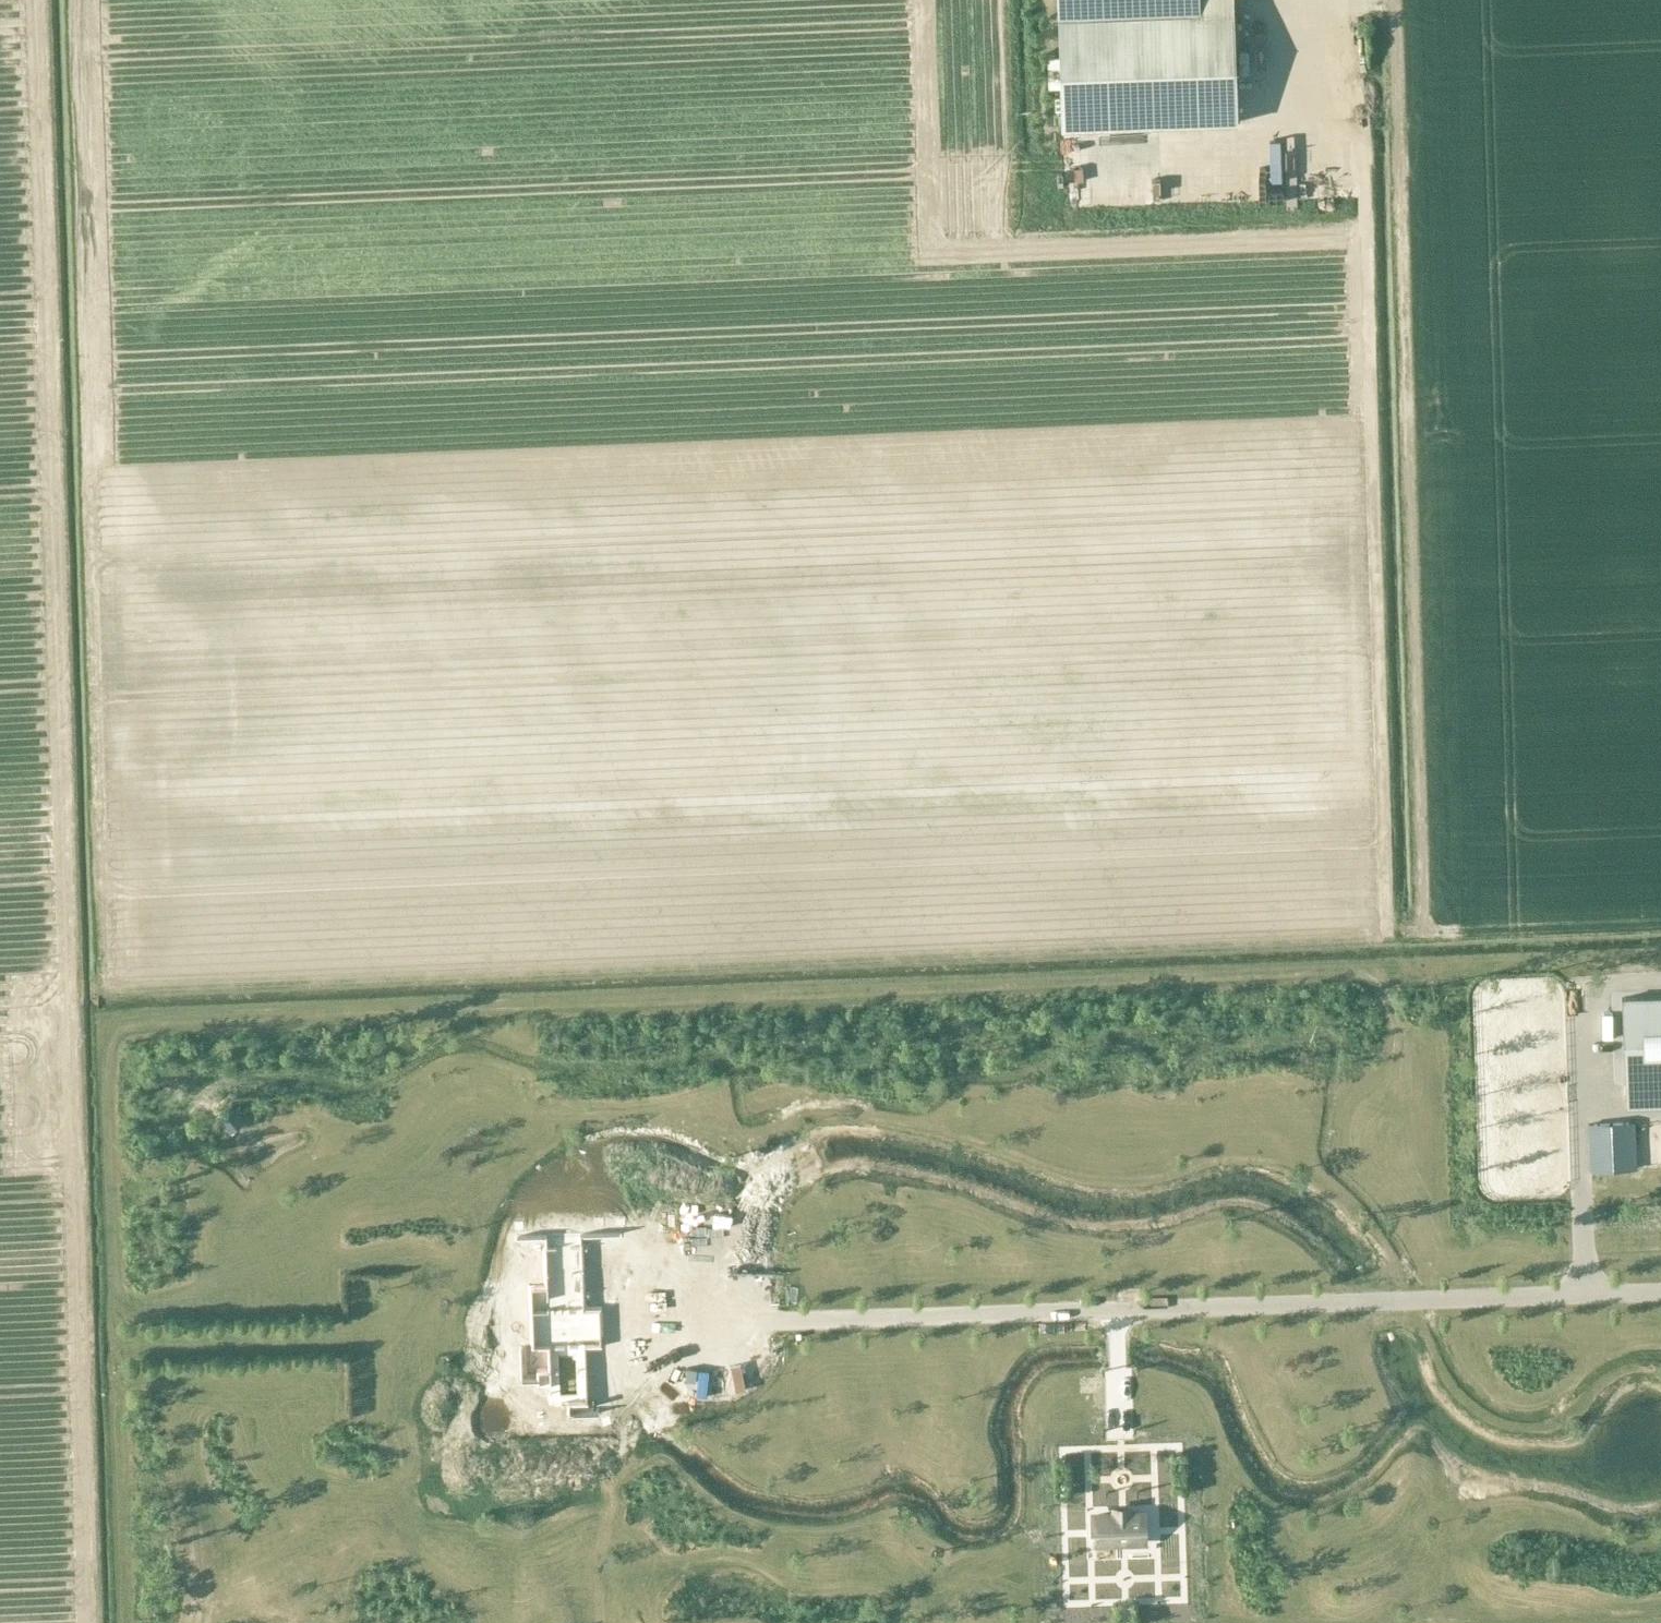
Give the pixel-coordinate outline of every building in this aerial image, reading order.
[(1063,129),(1239,123),(1235,0),(1058,0),(1063,129)] [(1264,105),(1276,108),(1280,90),(1269,87),(1264,105)] [(1660,1107),(1660,996),(1622,997),(1625,1108),(1660,1107)] [(546,1287),(530,1288),(532,1350),(548,1349),(548,1371),(537,1371),(537,1382),(538,1382),(538,1388),(549,1388),(549,1393),(548,1393),(548,1395),(549,1395),(549,1400),(548,1400),(548,1402),(549,1402),(550,1406),(554,1406),(554,1407),(556,1407),(556,1406),(567,1405),(567,1406),(570,1406),(588,1405),(586,1348),(602,1347),(601,1309),(585,1309),(583,1246),(582,1246),(582,1245),(581,1236),(547,1237),(547,1246),(545,1246),(545,1247),(544,1247),(546,1287)] [(1096,1542),(1144,1541),(1143,1514),(1095,1516),(1096,1542)]
